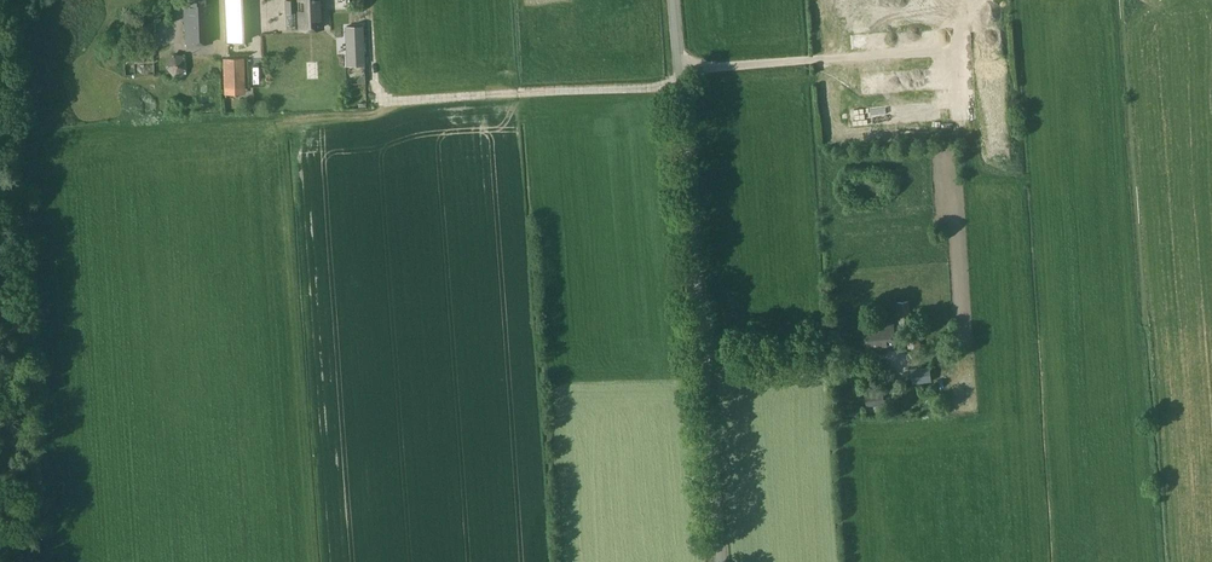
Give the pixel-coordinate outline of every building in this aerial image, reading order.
[(206,0),(187,0),(187,4),(185,4),(186,42),(212,41),(211,3),(206,3),(206,0)] [(248,39),(246,0),(224,0),(226,40),(248,39)] [(286,11),(295,11),(295,18),(298,18),(299,28),(322,27),(321,0),(285,0),(286,11)] [(362,25),(346,26),(348,65),(364,64),(362,25)] [(127,73),(154,72),(153,53),(126,54),(127,73)] [(227,90),(247,89),(245,60),(226,61),(227,90)] [(995,72),(995,65),(976,62),(975,69),(995,72)] [(899,324),(911,323),(909,301),(897,302),(899,324)] [(866,350),(897,347),(894,325),(864,328),(866,350)] [(908,347),(920,347),(920,333),(907,333),(908,347)] [(912,381),(931,379),(930,366),(911,368),(912,381)] [(879,384),(893,384),(893,375),(879,375),(879,384)] [(883,393),(865,394),(866,406),(884,404),(883,393)]
